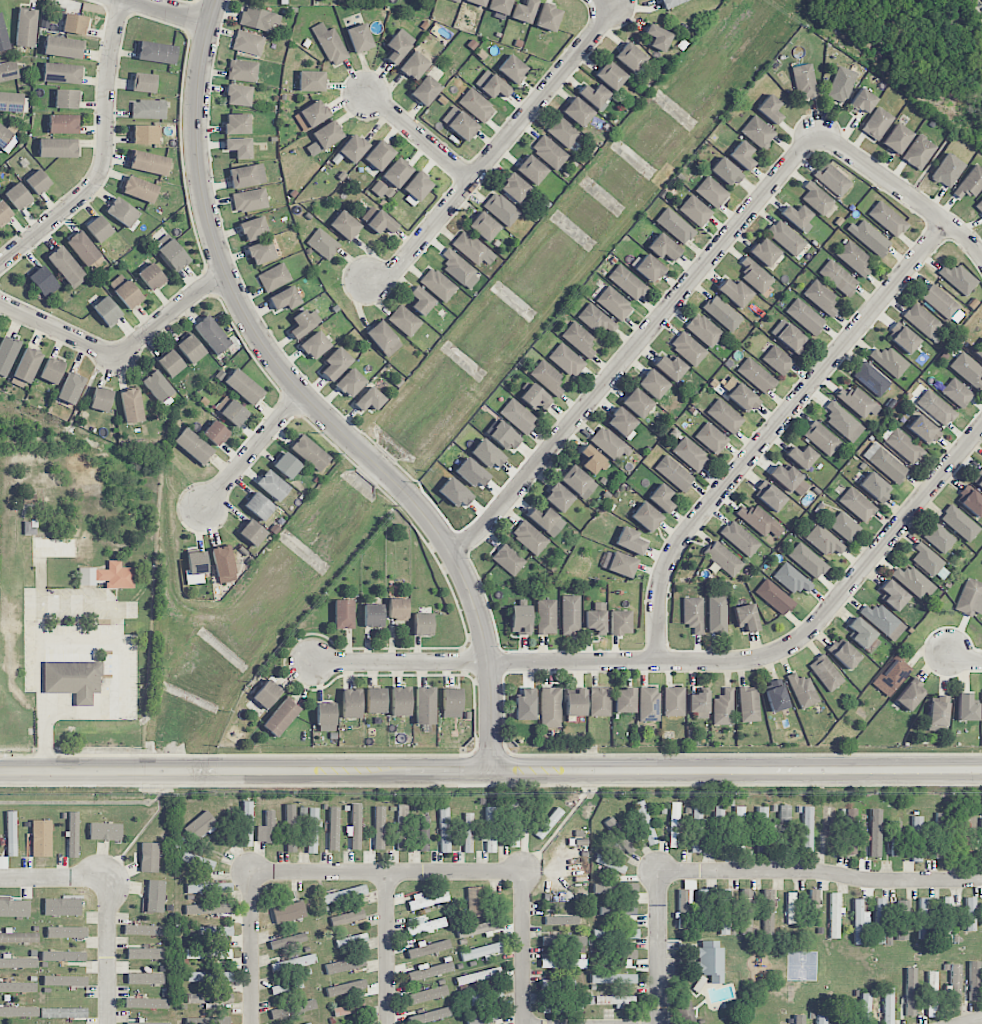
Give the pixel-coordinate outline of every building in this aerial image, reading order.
[(506,19),(512,0),(490,0),(487,13),(506,19)] [(536,0),(526,0),(524,6),(515,3),(510,18),(530,25),(538,1),(536,0)] [(687,0),(660,0),(663,9),(687,0)] [(554,32),(562,9),(543,3),(535,26),(554,32)] [(282,16),(245,5),(240,24),(271,33),(274,24),(279,25),(282,16)] [(35,47),(36,9),(17,9),(16,47),(35,47)] [(10,49),(0,13),(0,51),(10,49)] [(62,33),(86,35),(88,16),(64,14),(62,33)] [(336,27),(326,31),(323,23),(314,26),(329,66),(348,60),(336,27)] [(355,53),(373,47),(365,23),(347,29),(355,53)] [(665,53),(672,33),(648,24),(645,34),(653,37),(649,47),(665,53)] [(385,45),(393,51),(386,58),(394,65),(416,41),(401,28),(385,45)] [(265,36),(236,31),(232,51),(261,56),(265,36)] [(81,59),(82,40),(45,37),(43,55),(81,59)] [(177,45),(139,42),(137,61),(175,64),(177,45)] [(647,58),(627,42),(614,57),(634,73),(647,58)] [(415,82),(430,63),(414,51),(399,69),(415,82)] [(515,84),(528,69),(510,54),(497,70),(515,84)] [(228,79),(257,80),(258,62),(229,60),(228,79)] [(614,92),(627,76),(608,60),(595,75),(614,92)] [(15,61),(0,64),(0,82),(19,78),(15,61)] [(80,85),(82,66),(44,62),(42,81),(80,85)] [(818,96),(811,63),(792,68),(799,100),(818,96)] [(846,104),(855,71),(836,66),(828,99),(846,104)] [(474,86),(492,98),(495,93),(505,99),(512,88),(485,70),(474,86)] [(324,92),(324,72),(299,71),(299,91),(324,92)] [(133,92),(155,93),(156,74),(134,73),(133,92)] [(410,94),(425,107),(442,88),(427,75),(410,94)] [(250,107),(252,87),(228,84),(226,105),(250,107)] [(599,110),(611,95),(598,84),(593,90),(585,84),(578,93),(599,110)] [(485,123),(496,108),(469,88),(458,103),(485,123)] [(865,116),(877,99),(860,88),(849,106),(865,116)] [(55,108),(79,109),(79,90),(55,90),(55,108)] [(782,117),(775,111),(781,104),(769,94),(756,109),(775,125),(782,117)] [(594,113),(575,96),(562,112),(581,129),(594,113)] [(304,132),(330,115),(319,99),(293,116),(304,132)] [(166,119),(166,101),(132,100),(131,118),(166,119)] [(441,122),(468,141),(479,125),(452,106),(441,122)] [(893,116),(876,107),(862,132),(879,142),(893,116)] [(250,114),(226,114),(226,134),(250,134),(250,114)] [(48,133),(78,134),(78,115),(49,115),(48,133)] [(568,149),(581,134),(559,115),(546,131),(568,149)] [(740,133),(764,150),(777,133),(753,115),(740,133)] [(344,137),(333,120),(311,133),(316,141),(306,147),(311,157),(344,137)] [(897,155),(912,134),(896,123),(881,144),(897,155)] [(7,154),(19,139),(0,124),(0,149),(7,154)] [(133,144),(158,144),(158,126),(133,125),(133,144)] [(354,164),(369,145),(353,133),(338,152),(354,164)] [(937,148),(920,134),(901,158),(918,171),(937,148)] [(569,155),(542,135),(531,150),(557,170),(569,155)] [(77,139),(39,138),(39,157),(76,158),(77,139)] [(252,159),(251,138),(225,139),(226,151),(235,150),(236,159),(252,159)] [(380,172),(396,153),(380,140),(364,159),(380,172)] [(747,157),(753,150),(741,140),(728,155),(748,172),(755,163),(747,157)] [(129,168),(166,176),(170,158),(133,150),(129,168)] [(949,190),(966,165),(948,152),(931,177),(949,190)] [(516,170),(536,186),(548,170),(528,154),(516,170)] [(731,189),(743,175),(722,156),(710,170),(731,189)] [(396,189),(413,170),(398,157),(381,176),(396,189)] [(813,176),(841,198),(852,182),(825,161),(813,176)] [(966,193),(973,199),(981,187),(981,166),(977,162),(953,194),(960,200),(966,193)] [(229,168),(232,188),(265,184),(263,164),(229,168)] [(37,196),(52,184),(39,169),(25,180),(37,196)] [(403,189),(409,194),(404,199),(414,207),(434,184),(418,171),(403,189)] [(531,188),(512,172),(499,187),(517,204),(531,188)] [(158,186),(127,175),(121,193),(152,204),(158,186)] [(716,210),(729,194),(707,175),(694,191),(716,210)] [(803,187),(808,191),(802,198),(822,216),(834,202),(809,180),(803,187)] [(16,211),(32,201),(19,182),(4,192),(16,211)] [(375,193),(381,198),(387,190),(377,182),(375,184),(379,188),(375,193)] [(232,194),(236,214),(269,207),(264,187),(232,194)] [(510,227),(521,210),(493,191),(482,208),(510,227)] [(678,209),(700,228),(713,213),(691,194),(678,209)] [(139,214),(116,196),(105,211),(128,229),(139,214)] [(2,200),(0,201),(0,225),(13,217),(2,200)] [(896,239),(908,225),(880,200),(868,213),(896,239)] [(378,234),(383,228),(391,234),(398,226),(373,204),(361,219),(378,234)] [(799,230),(812,215),(801,205),(794,211),(788,205),(780,213),(799,230)] [(696,232),(667,207),(655,220),(684,245),(696,232)] [(329,227),(350,241),(361,225),(340,210),(329,227)] [(488,243),(501,227),(481,211),(468,226),(488,243)] [(85,225),(98,244),(113,233),(100,215),(85,225)] [(245,241),(267,236),(263,217),(240,222),(245,241)] [(848,231),(880,258),(891,244),(860,217),(848,231)] [(795,257),(807,243),(778,219),(766,233),(795,257)] [(329,261),(341,244),(317,228),(306,245),(329,261)] [(86,267),(100,256),(80,230),(66,241),(86,267)] [(488,266),(496,256),(464,230),(451,245),(477,266),(482,260),(488,266)] [(672,262),(682,250),(659,232),(647,248),(661,259),(664,255),(672,262)] [(749,254),(769,268),(781,251),(761,237),(749,254)] [(157,250),(176,273),(190,260),(171,238),(157,250)] [(253,266),(276,258),(269,239),(247,247),(253,266)] [(865,267),(871,259),(849,240),(836,254),(864,279),(870,272),(865,267)] [(73,289),(87,278),(60,245),(46,257),(73,289)] [(442,254),(449,261),(443,268),(468,291),(480,277),(448,247),(442,254)] [(634,269),(652,284),(665,269),(647,254),(634,269)] [(740,263),(747,269),(741,276),(761,295),(774,281),(746,256),(740,263)] [(818,273),(847,297),(858,283),(830,259),(818,273)] [(151,291),(166,279),(152,262),(137,273),(151,291)] [(257,274),(265,292),(291,281),(284,263),(257,274)] [(607,278),(637,302),(648,288),(619,264),(607,278)] [(943,266),(937,273),(966,296),(978,281),(956,264),(951,271),(943,266)] [(60,287),(42,265),(28,277),(45,299),(60,287)] [(445,303),(457,288),(432,267),(419,282),(445,303)] [(130,310),(144,298),(121,273),(108,285),(130,310)] [(740,309),(753,294),(737,280),(733,285),(726,278),(717,289),(740,309)] [(831,318),(837,310),(831,305),(837,297),(815,279),(803,294),(831,318)] [(920,297),(948,321),(960,307),(932,283),(920,297)] [(417,300),(411,307),(423,317),(435,301),(416,285),(409,293),(417,300)] [(300,303),(293,286),(269,296),(275,313),(300,303)] [(633,308),(608,286),(595,300),(621,322),(633,308)] [(108,327),(123,316),(106,295),(92,307),(108,327)] [(703,309),(731,333),(743,319),(715,295),(703,309)] [(825,321),(797,298),(785,312),(813,335),(825,321)] [(577,317),(600,337),(606,329),(611,334),(618,326),(589,302),(577,317)] [(932,341),(944,326),(914,302),(902,317),(932,341)] [(422,323),(400,304),(387,319),(409,338),(422,323)] [(291,319),(297,326),(289,332),(296,341),(319,322),(307,307),(291,319)] [(711,349),(723,333),(697,312),(685,328),(711,349)] [(193,325),(214,356),(230,345),(209,315),(193,325)] [(771,333),(798,354),(809,340),(782,319),(771,333)] [(365,334),(387,358),(402,345),(380,320),(365,334)] [(595,339),(573,321),(561,336),(589,360),(595,353),(588,347),(595,339)] [(908,355),(920,341),(898,322),(886,336),(908,355)] [(313,361),(331,345),(318,330),(300,346),(313,361)] [(708,353),(683,331),(670,345),(695,367),(708,353)] [(176,345),(191,365),(206,353),(191,334),(176,345)] [(6,379),(19,342),(2,337),(0,344),(0,377),(6,379)] [(574,379),(586,364),(561,342),(548,357),(574,379)] [(973,352),(981,360),(981,342),(973,352)] [(762,359),(782,377),(794,363),(774,344),(762,359)] [(30,384),(43,354),(26,346),(12,377),(30,384)] [(353,360),(339,346),(324,361),(328,365),(321,372),(331,382),(353,360)] [(898,379),(910,364),(887,347),(882,354),(874,348),(868,357),(898,379)] [(185,367),(172,349),(157,360),(170,378),(185,367)] [(977,377),(981,371),(981,369),(961,352),(949,366),(977,391),(981,385),(981,382),(977,377)] [(675,383),(687,367),(674,356),(670,362),(662,355),(653,365),(675,383)] [(39,378),(56,385),(65,365),(48,357),(39,378)] [(736,370),(765,395),(777,381),(748,357),(736,370)] [(564,391),(557,385),(564,377),(542,359),(529,374),(558,398),(564,391)] [(879,397),(892,382),(865,360),(852,376),(879,397)] [(263,392),(236,368),(224,381),(251,406),(263,392)] [(349,398),(366,383),(353,368),(336,384),(349,398)] [(657,400),(670,385),(650,368),(637,384),(657,400)] [(177,395),(155,369),(141,382),(162,407),(177,395)] [(73,406),(86,379),(69,371),(56,398),(73,406)] [(941,391),(961,409),(974,395),(953,377),(941,391)] [(541,414),(553,400),(532,383),(520,396),(541,414)] [(750,414),(761,400),(737,383),(726,397),(750,414)] [(375,411),(386,400),(371,386),(354,404),(362,412),(369,405),(375,411)] [(841,387),(835,395),(864,419),(869,412),(874,416),(880,408),(854,386),(848,393),(841,387)] [(113,390),(94,387),(90,409),(108,412),(113,390)] [(641,419),(654,404),(634,387),(621,403),(641,419)] [(142,422),(139,389),(121,391),(124,424),(142,422)] [(947,427),(957,411),(925,390),(915,405),(947,427)] [(214,411),(239,427),(249,411),(224,396),(214,411)] [(538,420),(512,397),(499,412),(525,435),(538,420)] [(745,421),(718,398),(706,412),(733,435),(745,421)] [(825,407),(832,413),(825,421),(852,443),(865,429),(831,400),(825,407)] [(638,421),(618,407),(606,423),(626,438),(638,421)] [(931,446),(941,431),(917,415),(907,430),(931,446)] [(230,433),(214,420),(202,434),(218,448),(230,433)] [(487,435),(509,453),(522,438),(500,420),(487,435)] [(803,435),(829,457),(841,442),(815,421),(803,435)] [(718,455),(729,439),(706,422),(694,438),(718,455)] [(618,463),(630,449),(602,425),(590,440),(618,463)] [(173,441),(201,465),(213,451),(185,427),(173,441)] [(912,466),(924,452),(896,427),(884,440),(912,466)] [(330,456),(300,435),(289,450),(320,472),(330,456)] [(697,473),(710,458),(685,436),(672,451),(697,473)] [(497,472),(507,456),(480,439),(470,454),(497,472)] [(863,455),(896,485),(908,472),(875,442),(863,455)] [(587,459),(581,466),(595,477),(608,461),(586,444),(579,452),(587,459)] [(817,455),(806,446),(800,453),(792,446),(785,455),(804,471),(817,455)] [(301,467),(285,452),(273,465),(289,480),(301,467)] [(695,479),(666,454),(654,468),(683,493),(695,479)] [(479,490),(490,476),(466,457),(454,471),(479,490)] [(560,479),(584,501),(597,485),(573,464),(560,479)] [(785,471),(777,464),(769,475),(799,498),(810,484),(789,467),(785,471)] [(972,480),(981,488),(981,467),(972,480)] [(255,483),(277,502),(289,488),(267,469),(255,483)] [(858,485),(881,504),(892,490),(870,471),(858,485)] [(465,507),(474,497),(450,476),(437,491),(454,506),(459,501),(465,507)] [(775,512),(787,498),(766,481),(754,495),(775,512)] [(543,498),(561,513),(574,498),(556,482),(543,498)] [(672,492),(660,483),(648,498),(668,514),(674,506),(667,500),(672,492)] [(981,512),(981,498),(967,484),(955,497),(978,517),(981,512)] [(877,509),(850,486),(838,501),(865,523),(877,509)] [(244,506),(263,522),(275,507),(255,492),(244,506)] [(630,517),(650,533),(663,517),(643,501),(630,517)] [(763,538),(769,531),(776,538),(783,529),(755,503),(747,512),(741,506),(735,512),(763,538)] [(981,528),(951,505),(939,519),(969,542),(981,528)] [(552,538),(566,523),(547,507),(541,514),(534,508),(527,515),(552,538)] [(829,525),(849,543),(861,529),(841,511),(829,525)] [(255,547),(267,533),(250,519),(238,533),(255,547)] [(549,542),(524,519),(511,534),(536,556),(549,542)] [(761,544),(731,520),(720,534),(749,558),(761,544)] [(943,554),(956,540),(935,522),(923,537),(943,554)] [(846,548),(817,523),(805,538),(826,556),(832,550),(839,555),(846,548)] [(636,538),(639,532),(622,526),(615,546),(642,555),(646,542),(636,538)] [(76,539),(36,540),(36,548),(55,548),(55,553),(58,553),(58,557),(76,557),(76,539)] [(704,553),(732,578),(744,564),(716,540),(704,553)] [(491,558),(514,577),(526,561),(504,543),(491,558)] [(787,558),(818,580),(829,565),(798,543),(787,558)] [(211,549),(219,583),(236,580),(229,545),(211,549)] [(943,580),(951,569),(920,545),(909,558),(933,577),(936,574),(943,580)] [(187,585),(204,583),(203,574),(207,574),(205,551),(187,553),(189,571),(185,571),(187,585)] [(637,558),(612,552),(607,571),(632,578),(637,558)] [(133,589),(133,568),(120,568),(120,561),(108,561),(108,568),(79,568),(79,587),(96,587),(96,581),(106,581),(106,589),(133,589)] [(814,585),(785,562),(773,577),(794,595),(800,587),(808,593),(814,585)] [(890,575),(922,601),(934,586),(910,566),(904,573),(897,567),(890,575)] [(972,617),(973,612),(981,615),(981,612),(981,598),(980,597),(981,592),(981,583),(967,577),(954,610),(972,617)] [(755,591),(783,617),(795,604),(767,578),(755,591)] [(909,597),(888,579),(880,589),(888,595),(883,601),(896,612),(909,597)] [(709,632),(727,632),(727,595),(709,595),(709,632)] [(580,633),(580,596),(562,596),(562,633),(580,633)] [(702,597),(682,598),(683,626),(693,626),(693,635),(704,635),(702,597)] [(388,619),(407,619),(407,599),(389,598),(388,619)] [(353,629),(353,600),(334,600),(334,629),(353,629)] [(537,600),(538,634),(556,634),(556,600),(537,600)] [(586,611),(585,629),(595,629),(595,633),(605,633),(605,602),(594,602),(594,611),(586,611)] [(364,627),(383,627),(383,605),(364,604),(364,627)] [(737,628),(745,627),(745,632),(758,630),(755,604),(734,606),(737,628)] [(865,605),(858,614),(895,641),(907,626),(877,604),(872,611),(865,605)] [(531,634),(531,606),(511,606),(511,634),(531,634)] [(630,610),(610,611),(610,635),(630,635),(630,610)] [(432,613),(413,613),(413,636),(432,636),(432,613)] [(853,631),(849,636),(864,649),(877,634),(856,616),(848,626),(853,631)] [(861,657),(839,637),(827,651),(849,670),(861,657)] [(843,684),(826,653),(810,662),(827,693),(843,684)] [(872,684),(889,698),(913,668),(896,654),(872,684)] [(91,692),(99,692),(102,660),(45,661),(45,694),(75,692),(77,705),(91,705),(91,692)] [(787,675),(799,709),(819,703),(809,676),(797,679),(795,672),(787,675)] [(908,711),(927,688),(914,677),(895,700),(908,711)] [(282,691),(268,679),(252,697),(266,710),(282,691)] [(789,707),(780,679),(763,685),(772,712),(789,707)] [(392,716),(411,716),(410,686),(391,687),(392,716)] [(435,724),(434,687),(416,687),(416,725),(435,724)] [(542,727),(561,727),(561,687),(542,687),(542,727)] [(610,716),(610,688),(591,687),(590,716),(610,716)] [(639,721),(659,721),(659,688),(639,687),(639,721)] [(664,716),(684,716),(684,687),(664,688),(664,716)] [(734,725),(732,687),(723,688),(723,697),(713,697),(714,725),(734,725)] [(758,687),(739,687),(740,722),(759,722),(758,687)] [(367,713),(386,713),(385,688),(366,688),(367,713)] [(443,688),(443,710),(462,711),(462,689),(443,688)] [(634,713),(635,689),(615,688),(614,713),(634,713)] [(343,719),(361,718),(361,689),(342,689),(343,719)] [(516,697),(516,720),(534,719),(534,689),(522,689),(522,697),(516,697)] [(585,690),(577,690),(577,693),(566,694),(566,716),(586,716),(585,690)] [(688,693),(689,713),(696,712),(696,719),(709,719),(708,692),(688,693)] [(957,721),(978,721),(978,704),(971,704),(971,693),(958,693),(957,721)] [(929,701),(929,726),(947,726),(948,696),(941,696),(941,702),(929,701)] [(300,710),(287,698),(262,725),(276,738),(300,710)] [(335,731),(334,703),(317,703),(317,731),(335,731)] [(655,844),(646,800),(636,802),(646,846),(655,844)] [(252,802),(243,801),(242,847),(252,847),(252,802)] [(518,802),(507,802),(507,848),(519,847),(518,802)] [(680,802),(670,802),(669,848),(679,848),(680,802)] [(350,804),(349,835),(351,836),(351,850),(360,850),(361,804),(350,804)] [(397,849),(408,850),(408,805),(398,804),(397,849)] [(295,805),(285,805),(286,853),(296,853),(295,805)] [(791,805),(780,805),(779,851),(790,851),(791,805)] [(384,850),(385,807),(375,806),(374,850),(384,850)] [(535,835),(543,841),(563,811),(556,806),(535,835)] [(723,806),(713,806),(715,851),(725,851),(723,806)] [(339,807),(329,807),(329,851),(339,851),(339,807)] [(449,807),(439,808),(441,853),(451,852),(449,807)] [(495,807),(485,807),(486,853),(496,853),(495,807)] [(744,851),(745,807),(735,807),(734,851),(744,851)] [(768,807),(758,807),(757,852),(767,853),(768,807)] [(813,807),(804,807),(803,851),(812,852),(813,807)] [(318,808),(308,808),(307,853),(317,854),(318,808)] [(702,808),(693,808),(692,853),(701,853),(702,808)] [(824,853),(835,853),(835,808),(825,808),(824,853)] [(856,854),(857,809),(847,808),(845,854),(856,854)] [(881,809),(871,809),(870,857),(880,857),(881,809)] [(217,824),(207,810),(183,828),(193,842),(217,824)] [(273,810),(265,810),(266,826),(256,826),(257,843),(275,842),(273,810)] [(17,857),(16,811),(6,812),(7,857),(17,857)] [(68,857),(78,858),(78,812),(69,812),(68,857)] [(935,853),(945,854),(947,813),(936,812),(935,853)] [(473,813),(465,813),(464,853),(473,853),(473,813)] [(429,816),(420,816),(419,851),(429,851),(429,816)] [(635,851),(614,816),(605,821),(626,856),(635,851)] [(912,862),(921,862),(923,816),(913,816),(912,862)] [(31,820),(31,857),(51,857),(51,820),(31,820)] [(900,821),(891,821),(892,857),(901,856),(900,821)] [(89,840),(121,841),(122,824),(89,823),(89,840)] [(140,872),(158,873),(159,843),(141,842),(140,872)] [(215,860),(183,853),(181,862),(213,869),(215,860)] [(627,866),(598,853),(594,862),(623,875),(627,866)] [(147,912),(163,913),(164,881),(148,880),(147,912)] [(695,880),(683,880),(684,890),(678,890),(679,929),(688,929),(687,903),(691,903),(691,889),(696,889),(695,880)] [(186,884),(187,893),(232,892),(232,883),(186,884)] [(594,893),(637,892),(637,883),(593,884),(594,893)] [(323,894),(325,904),(368,896),(365,885),(323,894)] [(468,888),(469,917),(486,917),(485,887),(468,888)] [(708,889),(698,890),(699,929),(708,929),(708,889)] [(729,889),(719,890),(720,934),(730,934),(729,889)] [(752,889),(742,889),(742,934),(752,935),(752,889)] [(774,935),(773,889),(764,890),(764,935),(774,935)] [(817,926),(818,890),(808,890),(808,926),(817,926)] [(422,894),(407,899),(411,912),(449,901),(446,891),(424,898),(422,894)] [(788,925),(796,925),(796,892),(787,893),(788,925)] [(830,939),(840,939),(841,907),(840,907),(840,893),(830,893),(830,939)] [(952,942),(951,897),(943,897),(943,942),(952,942)] [(967,932),(976,932),(975,897),(966,898),(967,932)] [(44,915),(81,915),(81,899),(44,898),(44,915)] [(884,944),(886,899),(876,898),(875,944),(884,944)] [(920,939),(930,939),(929,898),(919,899),(920,939)] [(853,899),(855,945),(864,944),(864,927),(869,927),(869,912),(863,912),(863,899),(853,899)] [(0,900),(0,917),(29,917),(29,901),(0,900)] [(907,940),(908,900),(898,900),(896,940),(907,940)] [(275,923),(306,919),(304,902),(273,906),(275,923)] [(365,919),(363,906),(331,912),(333,926),(365,919)] [(545,925),(579,924),(579,916),(545,917),(545,925)] [(447,927),(445,917),(424,922),(423,917),(415,919),(417,924),(407,927),(409,937),(447,927)] [(457,930),(459,939),(502,928),(500,919),(457,930)] [(165,927),(125,925),(124,934),(164,936),(165,927)] [(199,928),(199,937),(232,936),(232,926),(199,928)] [(87,927),(47,927),(47,938),(86,938),(87,927)] [(639,938),(639,928),(594,929),(594,939),(639,938)] [(307,941),(305,933),(270,942),(272,950),(307,941)] [(337,948),(368,941),(366,933),(336,940),(337,948)] [(585,936),(542,936),(542,946),(586,946),(585,936)] [(409,960),(451,948),(448,938),(418,946),(418,947),(407,950),(409,960)] [(722,983),(722,941),(698,941),(697,975),(710,975),(710,983),(722,983)] [(460,953),(463,962),(503,951),(501,942),(460,953)] [(163,949),(128,948),(127,959),(163,960),(163,949)] [(231,959),(231,949),(186,949),(186,959),(231,959)] [(85,951),(42,951),(41,961),(85,962),(85,951)] [(270,965),(273,974),(316,963),(314,953),(270,965)] [(344,955),(345,961),(325,964),(326,973),(366,969),(364,953),(344,955)] [(36,968),(37,958),(0,958),(0,968),(36,968)] [(541,968),(586,969),(586,960),(541,958),(541,968)] [(970,1001),(981,1000),(980,961),(970,962),(970,1001)] [(454,972),(452,962),(428,967),(427,963),(417,965),(418,970),(408,972),(410,981),(454,972)] [(951,986),(945,986),(945,1006),(960,1006),(961,965),(951,964),(951,986)] [(916,968),(907,968),(906,1016),(916,1016),(916,968)] [(500,969),(456,975),(457,984),(501,978),(500,969)] [(233,973),(188,972),(187,981),(233,982),(233,973)] [(928,1017),(937,1017),(937,972),(928,972),(928,1017)] [(128,985),(163,984),(163,973),(127,973),(128,985)] [(591,983),(636,984),(636,975),(591,974),(591,983)] [(87,977),(43,976),(43,986),(86,986),(87,977)] [(273,996),(303,988),(300,979),(270,987),(273,996)] [(575,980),(541,979),(541,989),(575,989),(575,980)] [(327,995),(366,991),(365,981),(326,986),(327,995)] [(0,982),(0,992),(36,993),(36,983),(0,982)] [(410,1006),(449,995),(446,985),(407,995),(410,1006)] [(893,987),(884,988),(884,1023),(894,1023),(893,987)] [(871,993),(861,993),(861,1023),(870,1023),(871,993)] [(187,1003),(232,1004),(233,995),(187,994),(187,1003)] [(619,1004),(634,1004),(634,996),(595,996),(595,1004),(619,1004)] [(168,1009),(168,999),(125,998),(125,1008),(168,1009)] [(316,1009),(313,998),(269,1009),(272,1021),(316,1009)] [(580,998),(541,1000),(542,1014),(581,1012),(580,998)] [(365,1010),(363,1001),(333,1009),(335,1018),(365,1010)] [(449,1006),(407,1018),(409,1023),(420,1023),(452,1015),(449,1006)] [(0,1007),(0,1017),(37,1016),(37,1007),(0,1007)] [(87,1008),(41,1008),(42,1019),(87,1018),(87,1008)] [(468,1023),(481,1023),(497,1021),(495,1012),(467,1018),(468,1023)] [(804,1015),(795,1015),(795,1023),(804,1023),(804,1015)] [(817,1016),(817,1023),(826,1023),(826,1015),(817,1016)]
